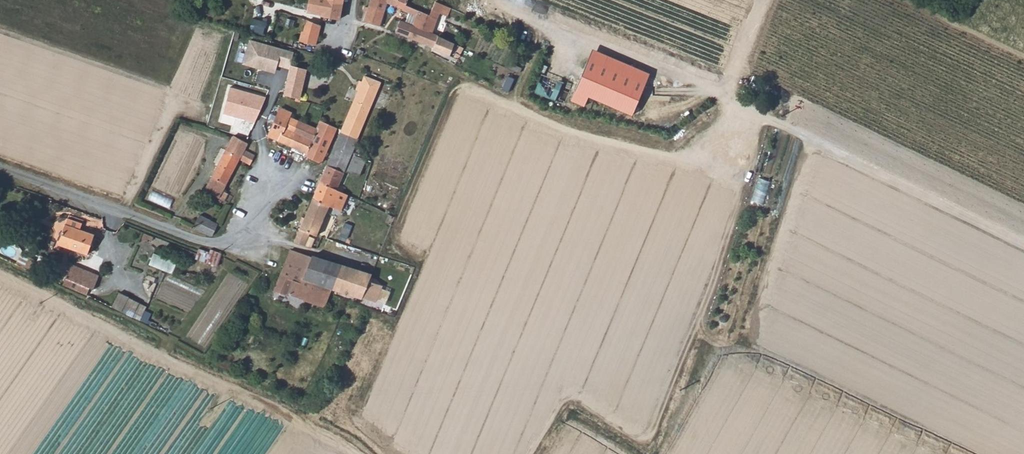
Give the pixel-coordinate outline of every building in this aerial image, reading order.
[(314,3),(340,9),(341,0),(313,0),(314,0),(314,3)] [(368,6),(384,12),(387,3),(404,9),(406,4),(408,0),(370,0),(368,6)] [(430,14),(437,17),(439,13),(443,3),(436,0),(430,14)] [(340,9),(314,3),(314,4),(308,3),(309,20),(321,25),(323,17),(338,19),(340,9)] [(446,16),(450,7),(443,3),(439,13),(446,16)] [(404,9),(417,14),(419,9),(417,9),(406,4),(404,9)] [(384,12),(368,6),(364,20),(379,26),(384,12)] [(419,9),(417,14),(414,25),(431,32),(433,26),(437,28),(441,19),(437,17),(430,14),(419,9)] [(309,20),(304,30),(317,37),(321,25),(309,20)] [(428,43),(434,46),(438,36),(431,32),(414,25),(400,20),(396,33),(415,38),(415,40),(427,44),(428,43)] [(317,37),(304,30),(299,41),(315,45),(317,37)] [(452,41),(438,36),(434,46),(441,48),(440,51),(443,52),(444,49),(448,51),(452,41)] [(276,65),(289,68),(290,65),(293,52),(248,41),(242,65),(258,68),(258,66),(275,70),(276,65)] [(636,116),(653,72),(594,49),(573,101),(588,106),(591,98),(636,116)] [(289,68),(283,94),(297,98),(304,68),(290,65),(289,68)] [(358,136),(380,84),(376,83),(374,87),(368,84),(371,78),(364,75),(341,129),(358,136)] [(289,111),(279,107),(266,136),(276,140),(287,116),(289,111)] [(276,140),(278,141),(305,153),(312,136),(316,129),(287,116),(276,140)] [(328,144),(336,128),(320,120),(316,129),(312,136),(328,144)] [(341,129),(333,147),(351,155),(352,153),(359,137),(358,136),(341,129)] [(222,189),(225,184),(238,157),(249,163),(253,155),(242,149),(246,142),(233,135),(232,136),(226,133),(219,145),(226,149),(204,190),(223,200),(228,192),(222,189)] [(320,162),(328,144),(312,136),(305,153),(305,154),(320,162)] [(333,147),(326,164),(343,172),(351,155),(333,147)] [(364,164),(367,165),(369,160),(354,154),(347,171),(359,176),(364,164)] [(336,188),(343,172),(326,164),(319,181),(336,188)] [(333,207),(336,208),(340,200),(332,196),(336,188),(319,181),(311,198),(328,205),(333,207)] [(336,188),(332,196),(340,200),(343,191),(336,188)] [(328,205),(311,198),(293,241),(303,244),(309,232),(315,235),(328,205)] [(80,228),(82,221),(68,215),(57,241),(86,253),(94,234),(80,228)] [(198,215),(196,221),(214,229),(217,224),(198,215)] [(193,226),(211,235),(214,229),(196,221),(193,226)] [(207,256),(208,254),(219,258),(221,252),(210,248),(209,251),(198,248),(196,252),(207,256)] [(307,266),(311,256),(290,249),(286,259),(295,262),(298,263),(307,266)] [(152,265),(175,274),(179,261),(156,253),(152,265)] [(230,265),(243,273),(249,264),(244,261),(244,259),(236,254),(230,265)] [(317,283),(326,259),(311,255),(311,256),(307,266),(302,278),(317,283)] [(288,279),(295,262),(286,259),(279,275),(288,279)] [(331,288),(341,264),(326,259),(317,283),(331,288)] [(288,279),(292,280),(298,263),(295,262),(288,279)] [(307,266),(298,263),(292,280),(300,283),(302,278),(307,266)] [(346,293),(355,269),(341,264),(331,288),(346,293)] [(72,267),(69,271),(79,276),(81,271),(72,267)] [(346,293),(361,297),(367,284),(371,274),(355,269),(346,293)] [(79,276),(69,271),(65,280),(94,294),(99,279),(81,271),(79,276)] [(324,307),(331,288),(317,283),(302,278),(300,283),(292,280),(288,279),(279,275),(276,282),(273,290),(287,295),(287,293),(303,298),(302,300),(324,307)] [(367,284),(361,297),(374,301),(378,288),(367,284)] [(114,307),(142,320),(149,306),(122,292),(114,307)] [(249,307),(257,296),(251,292),(243,303),(249,307)]
